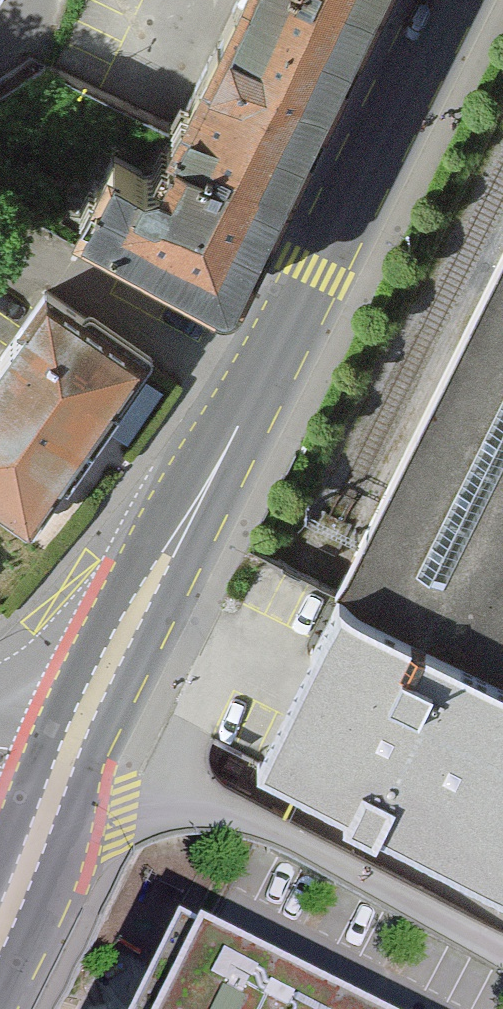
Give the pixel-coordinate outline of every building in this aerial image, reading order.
[(165,121),(274,173),(356,0),(222,0),(165,121)] [(73,215),(169,260),(221,284),(247,229),(274,173),(165,121),(147,159),(108,141),(73,215)] [(255,754),(502,877),(502,258),(255,754)] [(36,290),(0,347),(0,507),(30,526),(138,354),(36,290)] [(120,1008),(353,1008),(162,922),(120,1008)]
